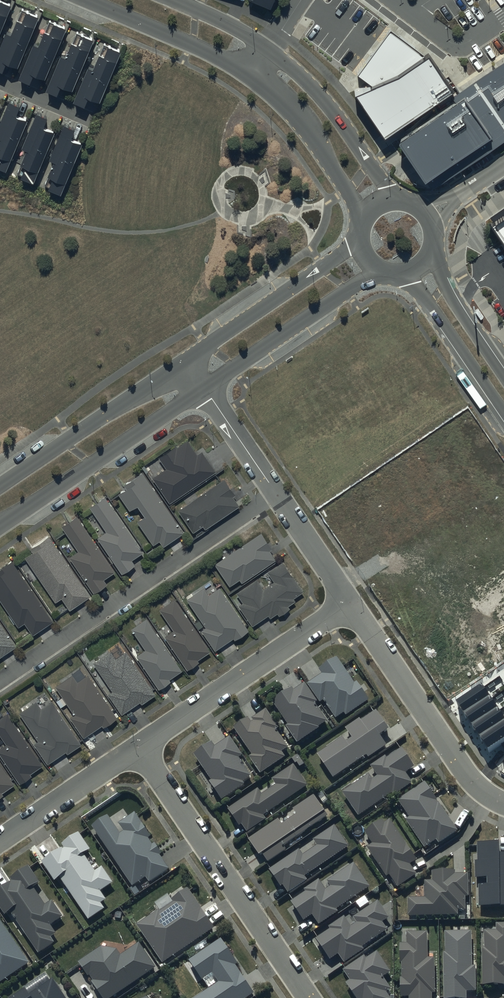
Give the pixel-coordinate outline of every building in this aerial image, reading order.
[(10,0),(0,0),(0,24),(10,0)] [(26,3),(21,14),(17,12),(11,26),(6,24),(0,39),(0,63),(3,64),(6,55),(17,60),(38,9),(26,3)] [(65,21),(53,16),(48,26),(44,25),(38,39),(33,37),(19,72),(30,77),(33,68),(44,72),(65,21)] [(94,32),(81,27),(77,37),(73,36),(67,50),(62,48),(47,83),(58,88),(62,79),(73,83),(94,32)] [(385,140),(455,92),(429,54),(424,57),(391,31),(358,77),(372,87),(354,90),(355,96),(385,140)] [(88,59),(73,94),(84,99),(88,90),(99,94),(121,44),(109,39),(105,48),(100,46),(94,61),(88,59)] [(392,149),(394,151),(406,165),(416,173),(429,175),(443,174),(456,170),(503,136),(503,65),(453,98),(457,104),(392,149)] [(28,111),(17,107),(21,98),(10,93),(0,117),(0,162),(6,164),(28,111)] [(21,170),(33,175),(55,123),(45,118),(48,110),(37,105),(23,140),(28,142),(21,156),(26,158),(21,170)] [(75,121),(64,116),(49,152),(55,154),(49,168),(53,170),(49,181),(61,187),(84,134),(72,129),(75,121)] [(494,220),(503,234),(503,214),(494,220)] [(152,475),(169,500),(215,469),(202,449),(198,452),(188,438),(177,445),(175,443),(158,454),(166,466),(152,475)] [(183,530),(141,469),(124,481),(126,485),(118,490),(129,507),(137,502),(144,512),(136,518),(153,543),(159,538),(163,544),(183,530)] [(224,476),(177,507),(192,530),(202,523),(204,526),(239,502),(232,493),(235,491),(224,476)] [(142,549),(104,493),(88,503),(106,529),(97,535),(121,570),(134,561),(131,557),(142,549)] [(115,569),(75,513),(60,523),(78,548),(69,554),(93,590),(106,581),(104,577),(115,569)] [(261,530),(215,561),(229,583),(239,576),(241,580),(275,557),(269,547),(271,545),(261,530)] [(90,593),(48,532),(29,544),(32,548),(24,554),(55,599),(61,595),(69,607),(90,593)] [(11,557),(0,564),(0,599),(18,624),(24,620),(32,632),(52,618),(11,557)] [(242,600),(238,602),(252,623),(268,612),(270,615),(277,610),(279,613),(289,606),(287,603),(294,598),(293,595),(303,589),(283,558),(267,569),(273,579),(263,586),(256,576),(236,590),(242,600)] [(248,627),(219,584),(208,592),(204,585),(186,597),(205,624),(201,627),(215,647),(233,635),(234,637),(248,627)] [(209,648),(174,596),(159,607),(173,627),(164,633),(187,667),(198,659),(197,657),(209,648)] [(182,668),(146,615),(130,626),(145,647),(136,653),(158,686),(170,678),(169,676),(182,668)] [(0,620),(0,654),(16,643),(0,620)] [(155,692),(125,648),(115,655),(110,648),(92,660),(111,688),(107,691),(121,712),(140,699),(141,701),(155,692)] [(354,683),(337,657),(319,668),(323,673),(308,683),(320,702),(324,700),(336,718),(345,712),(346,714),(369,699),(357,681),(354,683)] [(116,714),(87,672),(77,679),(72,671),(54,683),(74,711),(69,714),(83,735),(101,722),(103,724),(116,714)] [(292,687),(272,700),(288,724),(286,726),(297,743),(319,728),(318,727),(327,721),(315,703),(317,702),(305,683),(294,690),(292,687)] [(503,743),(503,719),(482,687),(457,705),(490,753),(503,743)] [(81,741),(52,698),(41,706),(36,698),(18,710),(37,738),(33,741),(47,761),(65,748),(67,751),(81,741)] [(279,727),(266,709),(252,718),(254,721),(251,723),(248,718),(234,727),(253,754),(249,757),(261,774),(285,757),(282,752),(289,747),(276,729),(279,727)] [(7,710),(0,715),(0,732),(6,742),(0,746),(0,750),(20,780),(31,772),(30,771),(42,762),(7,710)] [(389,729),(376,710),(361,721),(360,719),(346,728),(352,738),(347,742),(343,736),(317,754),(334,778),(367,754),(369,757),(387,745),(380,735),(389,729)] [(211,741),(193,754),(211,779),(209,781),(222,799),(244,784),(242,782),(251,776),(239,758),(243,755),(230,737),(216,747),(211,741)] [(343,792),(359,816),(392,793),(394,796),(413,783),(405,772),(415,766),(402,748),(387,758),(385,755),(370,765),(378,775),(373,779),(370,774),(343,792)] [(0,760),(0,794),(3,791),(2,790),(14,781),(0,760)] [(258,789),(228,809),(239,825),(242,823),(247,831),(267,819),(264,815),(308,785),(294,764),(272,779),(276,784),(261,794),(258,789)] [(424,782),(398,799),(410,816),(405,820),(425,848),(437,839),(439,843),(458,830),(424,782)] [(327,815),(313,795),(293,809),(297,814),(282,824),(278,819),(248,839),(260,856),(262,854),(268,862),(286,850),(283,845),(327,815)] [(107,814),(91,825),(133,887),(146,878),(149,883),(170,869),(159,853),(162,852),(155,842),(152,844),(148,838),(151,836),(135,812),(119,823),(124,831),(120,833),(107,814)] [(417,859),(390,819),(385,822),(382,819),(364,831),(373,843),(367,847),(387,876),(389,874),(398,887),(417,874),(410,863),(417,859)] [(300,849),(269,869),(280,886),(283,884),(288,892),(308,880),(305,876),(349,846),(335,825),(313,839),(317,845),(303,854),(300,849)] [(60,849),(42,861),(55,881),(60,877),(88,920),(105,908),(101,903),(106,899),(101,891),(113,882),(102,866),(95,870),(84,853),(90,849),(78,832),(62,843),(65,849),(61,852),(60,849)] [(477,841),(478,861),(475,861),(475,877),(488,877),(488,884),(479,884),(479,906),(503,905),(503,853),(500,853),(499,841),(477,841)] [(371,886),(354,862),(328,881),(331,886),(326,889),(319,879),(305,889),(306,891),(290,902),(304,921),(312,915),(319,924),(338,911),(337,909),(371,886)] [(29,865),(11,877),(13,880),(0,889),(0,906),(6,915),(12,912),(39,953),(54,943),(51,937),(56,933),(51,925),(63,917),(52,900),(45,905),(33,886),(40,882),(29,865)] [(408,898),(408,915),(458,914),(458,910),(465,910),(465,896),(469,896),(469,874),(456,874),(456,870),(432,870),(432,880),(425,881),(425,897),(408,898)] [(159,909),(137,924),(163,963),(214,927),(188,888),(172,899),(174,902),(160,911),(159,909)] [(331,929),(316,939),(330,959),(338,954),(344,963),(363,949),(362,947),(387,930),(382,922),(389,917),(378,901),(354,917),(357,923),(352,927),(344,916),(329,927),(331,929)] [(0,919),(0,983),(30,963),(0,919)] [(482,947),(482,984),(503,984),(503,923),(496,923),(496,930),(485,930),(485,947),(482,947)] [(407,932),(407,943),(400,943),(400,962),(402,962),(402,977),(401,977),(401,997),(409,997),(432,997),(432,992),(435,992),(435,957),(428,957),(428,931),(407,932)] [(443,952),(444,997),(466,997),(466,991),(476,991),(475,965),(472,965),(472,931),(446,931),(446,952),(443,952)] [(103,997),(110,997),(156,967),(139,943),(121,955),(117,949),(102,946),(78,962),(88,976),(90,975),(93,980),(91,981),(103,997)] [(222,944),(192,964),(204,983),(214,976),(222,986),(204,997),(252,997),(255,996),(236,968),(237,967),(222,944)] [(344,970),(350,979),(346,983),(356,997),(390,997),(386,991),(391,988),(383,977),(391,972),(377,951),(367,958),(365,955),(344,970)] [(12,997),(67,997),(53,978),(51,980),(45,971),(23,987),(24,989),(12,997)]
